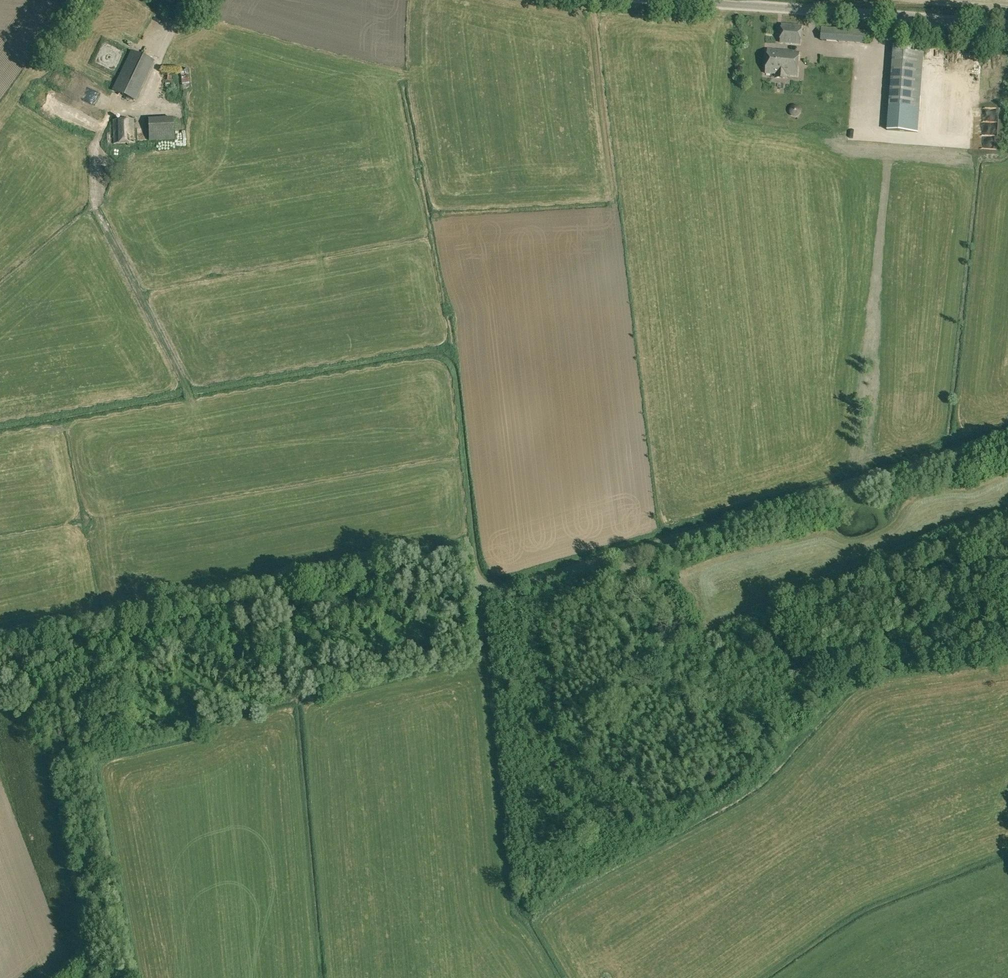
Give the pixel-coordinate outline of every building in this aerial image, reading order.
[(780,43),(800,44),(801,31),(802,26),(782,25),(780,43)] [(821,28),(820,40),(868,44),(869,32),(821,28)] [(887,130),(917,132),(924,48),(894,46),(887,130)] [(800,52),(768,49),(766,73),(775,74),(774,77),(787,78),(787,75),(798,76),(800,52)] [(112,90),(134,100),(152,61),(131,51),(112,90)] [(188,68),(180,68),(182,83),(190,83),(188,68)] [(179,87),(179,76),(167,76),(167,88),(179,87)] [(148,119),(148,141),(174,139),(173,117),(148,119)] [(113,120),(114,144),(134,143),(133,119),(113,120)]
